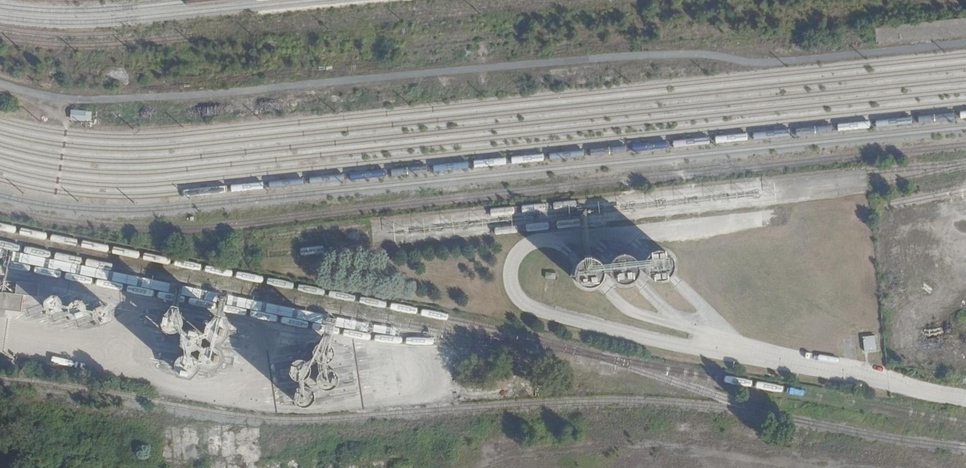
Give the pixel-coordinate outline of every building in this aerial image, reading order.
[(70,120),(91,120),(91,110),(70,110),(70,120)] [(38,283),(14,281),(13,293),(0,292),(0,309),(19,311),(22,294),(36,296),(38,283)] [(199,331),(175,329),(172,363),(212,367),(214,345),(215,345),(217,316),(201,315),(199,331)] [(296,359),(270,366),(276,388),(285,390),(289,403),(298,406),(307,403),(310,392),(331,387),(334,376),(333,372),(321,368),(325,358),(332,356),(327,338),(314,334),(305,362),(305,363),(297,365),(296,359)] [(862,336),(863,351),(877,351),(876,335),(862,336)]
